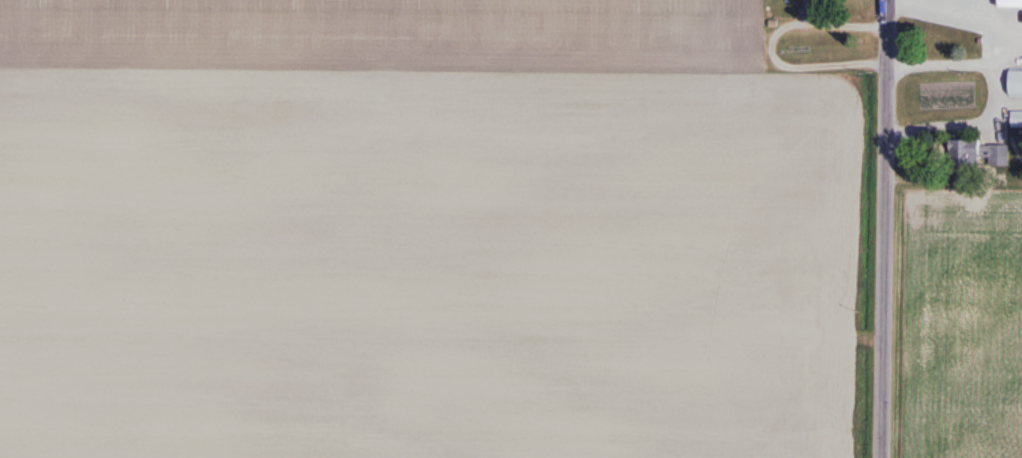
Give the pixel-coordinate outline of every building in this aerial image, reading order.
[(1021,9),(1021,0),(999,0),(999,9),(1021,9)] [(1021,97),(1021,71),(1010,71),(1010,97),(1021,97)] [(1012,112),(1012,128),(1021,128),(1021,112),(1012,112)] [(950,167),(1010,167),(1010,143),(950,143),(950,167)]
